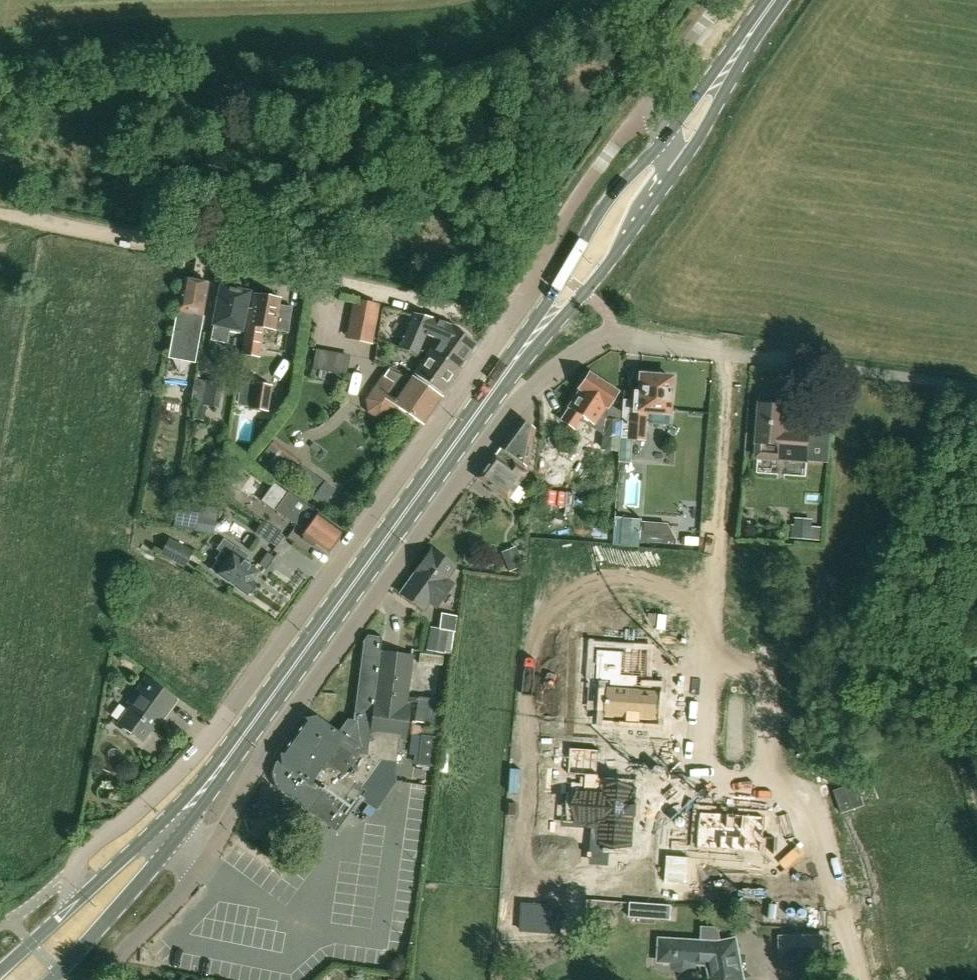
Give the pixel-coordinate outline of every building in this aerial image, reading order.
[(208,283),(183,279),(169,354),(194,359),(208,283)] [(212,340),(228,344),(231,332),(241,334),(249,293),(222,288),(212,340)] [(292,308),(279,306),(280,299),(256,295),(253,310),(250,309),(245,339),(243,353),(256,355),(260,331),(263,328),(289,332),(292,308)] [(372,329),(377,305),(355,301),(350,325),(372,329)] [(448,325),(413,314),(403,338),(414,343),(412,347),(417,350),(424,334),(437,340),(429,352),(442,361),(443,359),(459,369),(476,344),(448,324),(448,325)] [(412,347),(414,343),(403,338),(398,348),(415,356),(417,350),(412,347)] [(414,374),(442,394),(459,369),(443,359),(442,361),(429,352),(414,374)] [(337,382),(339,371),(315,366),(313,377),(337,382)] [(420,423),(439,397),(406,374),(389,367),(366,400),(368,411),(378,418),(388,416),(395,405),(420,423)] [(617,392),(589,374),(579,389),(580,390),(561,420),(574,429),(583,416),(595,424),(608,433),(620,414),(608,406),(617,392)] [(618,462),(630,463),(632,440),(645,441),(647,412),(652,412),(651,423),(668,424),(671,378),(640,375),(639,393),(636,393),(635,401),(623,400),(618,462)] [(192,404),(194,404),(205,406),(217,407),(221,383),(196,379),(192,404)] [(272,386),(254,383),(250,407),(268,410),(272,386)] [(777,400),(777,405),(761,404),(757,457),(807,460),(809,431),(788,429),(789,420),(786,420),(787,412),(789,412),(790,401),(777,400)] [(203,421),(205,406),(194,404),(191,419),(203,421)] [(520,420),(500,448),(495,456),(510,467),(513,464),(522,470),(525,466),(533,429),(520,420)] [(297,463),(271,443),(259,459),(308,496),(316,486),(293,469),(297,463)] [(506,499),(518,482),(525,473),(522,470),(513,464),(510,467),(495,456),(478,479),(506,499)] [(177,496),(180,483),(170,481),(168,495),(177,496)] [(237,492),(226,484),(220,492),(232,500),(237,492)] [(342,532),(288,492),(275,510),(294,524),(292,526),(303,534),(299,539),(313,548),(316,544),(327,553),(342,532)] [(213,534),(217,511),(179,504),(175,527),(213,534)] [(641,520),(614,519),(612,545),(619,546),(639,547),(641,524),(641,520)] [(281,537),(262,523),(255,533),(274,547),(281,537)] [(558,527),(531,524),(526,563),(552,568),(558,527)] [(641,524),(639,547),(664,549),(666,526),(641,524)] [(819,541),(820,529),(791,527),(791,539),(819,541)] [(160,555),(184,568),(192,553),(168,540),(160,555)] [(523,567),(516,547),(501,552),(509,572),(523,567)] [(253,582),(260,573),(245,562),(249,557),(237,549),(231,558),(222,552),(217,559),(218,561),(212,570),(248,596),(253,595),(257,589),(256,584),(253,582)] [(445,580),(455,567),(431,550),(400,594),(423,610),(429,602),(436,607),(452,584),(445,580)] [(611,587),(607,619),(671,624),(674,592),(611,587)] [(448,631),(430,627),(426,650),(444,653),(448,631)] [(406,704),(412,654),(380,650),(382,636),(368,634),(363,642),(354,721),(349,720),(339,734),(316,717),(308,718),(282,754),(282,755),(277,762),(276,765),(275,767),(274,769),(274,771),(274,774),(274,775),(275,779),(275,781),(276,783),(278,786),(280,789),(337,830),(367,789),(370,792),(383,774),(375,768),(381,759),(397,761),(400,736),(407,737),(411,705),(406,704)] [(576,661),(577,649),(558,648),(557,660),(576,661)] [(598,650),(596,680),(603,681),(610,681),(610,687),(607,687),(607,689),(610,689),(608,717),(605,717),(605,718),(627,720),(627,722),(628,722),(628,720),(640,721),(639,723),(641,723),(641,721),(659,722),(659,720),(657,720),(659,692),(661,692),(661,691),(637,689),(638,676),(622,675),(623,655),(623,652),(605,651),(598,650)] [(132,706),(119,725),(142,741),(151,728),(153,729),(175,700),(146,679),(128,703),(132,706)] [(440,700),(418,697),(415,723),(437,725),(440,700)] [(438,735),(422,733),(419,763),(435,765),(438,735)] [(571,749),(569,775),(596,777),(599,777),(601,751),(598,751),(571,749)] [(578,790),(576,822),(593,823),(601,824),(600,844),(631,846),(633,817),(637,817),(637,815),(633,815),(634,807),(638,808),(638,806),(634,805),(635,788),(604,786),(603,792),(595,791),(578,790)] [(699,828),(698,849),(737,852),(738,844),(758,845),(760,817),(750,816),(733,815),(734,812),(732,812),(732,815),(724,814),(724,812),(723,812),(722,814),(700,812),(699,828)] [(666,855),(664,883),(674,884),(688,885),(690,857),(676,856),(666,855)] [(560,933),(560,935),(582,936),(584,902),(571,901),(571,903),(566,903),(565,920),(561,920),(561,930),(563,930),(562,934),(560,933)] [(737,940),(722,943),(722,940),(722,937),(721,934),(720,932),(720,930),(718,929),(717,928),(715,927),(703,927),(702,942),(662,940),(661,962),(671,963),(671,968),(696,969),(696,965),(710,965),(712,979),(745,979),(737,940)] [(825,939),(796,938),(795,960),(824,962),(825,939)]
